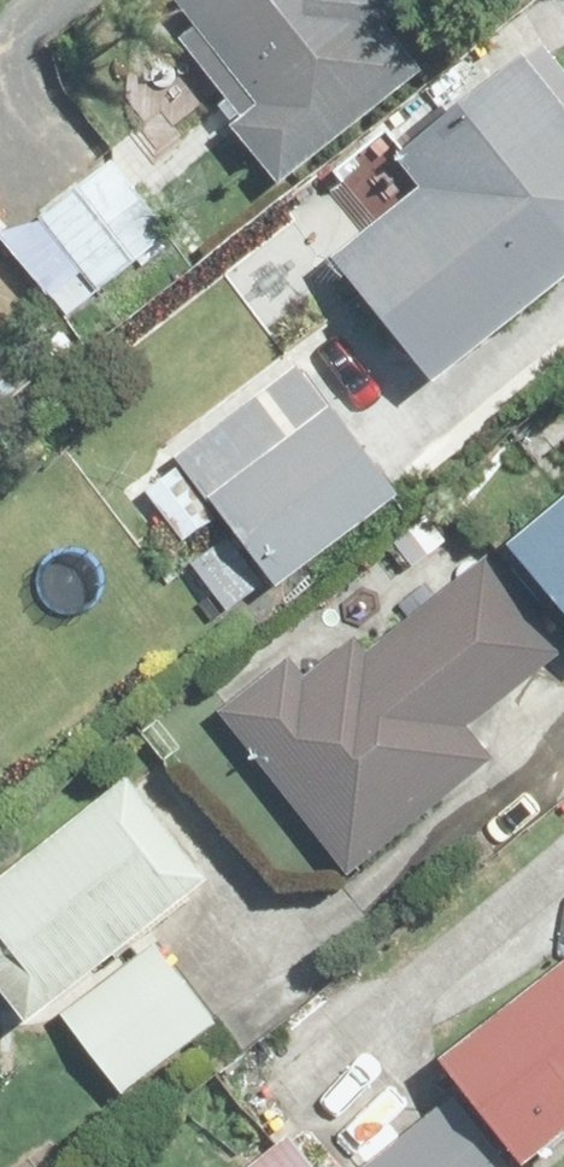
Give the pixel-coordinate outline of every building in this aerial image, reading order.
[(253,107),(221,132),(268,191),(425,68),(385,26),(401,13),(391,0),(169,0),(253,107)] [(330,261),(443,410),(563,318),(563,71),(537,35),(377,152),(409,204),(330,261)] [(100,149),(38,202),(108,283),(169,230),(100,149)] [(295,351),(164,444),(263,583),(394,489),(295,351)] [(508,545),(563,611),(563,498),(508,545)] [(288,644),(221,694),(339,851),(478,748),(453,715),(547,645),(478,553),(362,639),(347,624),(300,659),(288,644)] [(0,861),(0,978),(25,1011),(209,868),(127,763),(0,861)] [(156,923),(54,999),(115,1080),(216,1004),(156,923)] [(437,1050),(515,1150),(563,1112),(563,953),(437,1050)] [(353,1152),(364,1166),(458,1166),(499,1137),(455,1078),(353,1152)] [(226,1166),(323,1166),(289,1121),(226,1166)]
